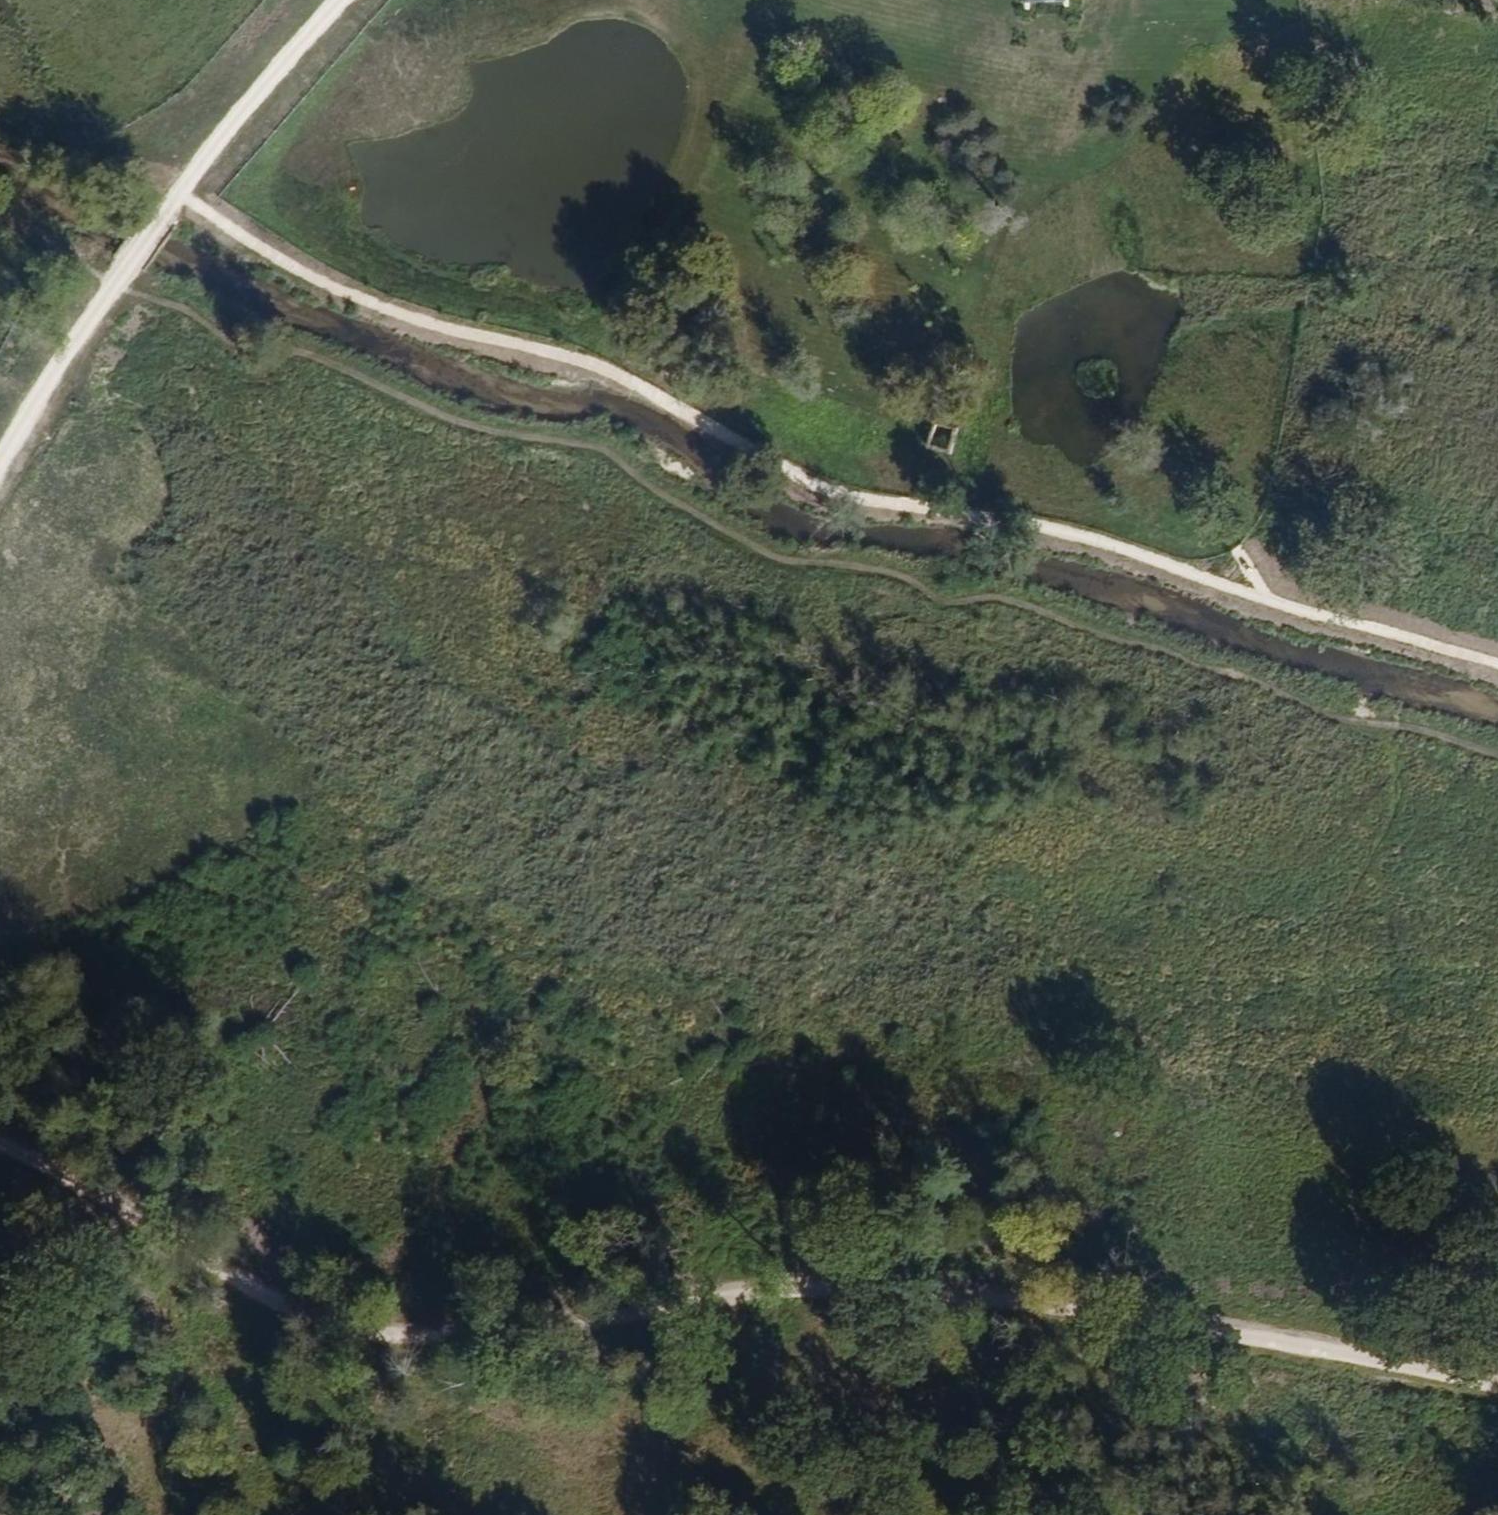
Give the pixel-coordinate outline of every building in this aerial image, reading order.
[(1038,4),(1080,9),(1080,2),(1092,2),(1092,0),(1038,0),(1038,4)]
